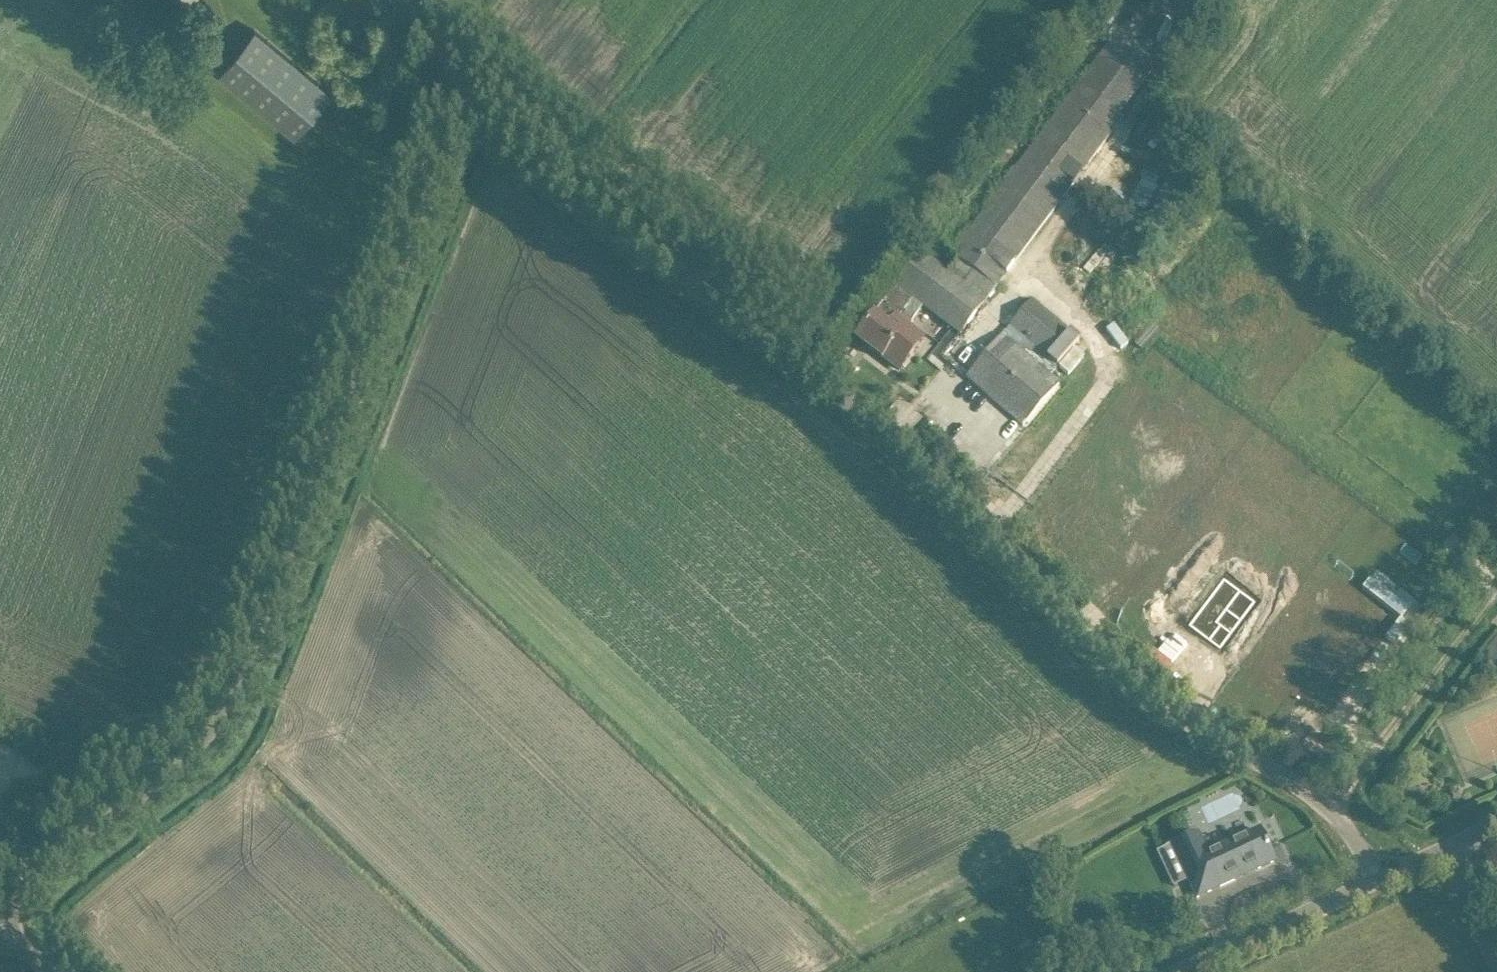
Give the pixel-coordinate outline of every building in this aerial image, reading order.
[(295,136),(332,92),(254,28),(218,72),(295,136)] [(1123,113),(1122,112),(1152,72),(1111,41),(1080,82),(1077,80),(952,252),(959,257),(947,273),(920,253),(856,340),(882,359),(883,357),(900,370),(924,338),(899,320),(914,299),(961,333),(985,300),(983,298),(987,293),(989,295),(1123,113)] [(1033,301),(967,377),(1013,417),(1079,341),(1033,301)] [(950,357),(962,342),(952,333),(940,348),(950,357)] [(1188,625),(1219,648),(1254,601),(1223,578),(1188,625)] [(1198,833),(1172,845),(1197,898),(1234,880),(1232,875),(1256,864),(1258,869),(1274,862),(1259,831),(1219,850),(1221,853),(1210,858),(1198,833)]
